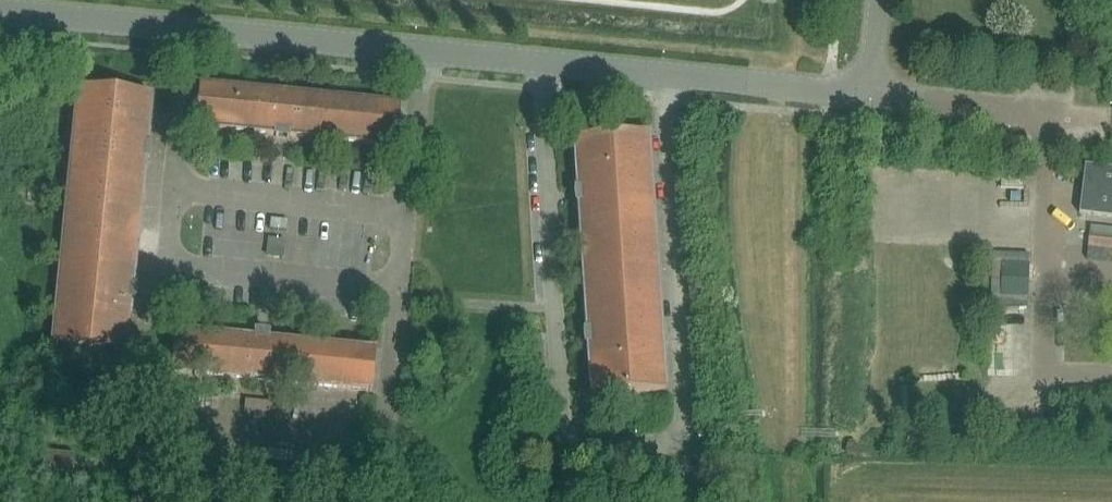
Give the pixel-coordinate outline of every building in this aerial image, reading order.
[(200,86),(198,109),(196,128),(395,147),(399,106),(200,86)] [(127,352),(146,160),(152,97),(78,90),(52,345),(127,352)] [(665,391),(648,135),(574,140),(577,191),(575,191),(576,204),(578,203),(586,332),(584,332),(585,345),(587,345),(591,396),(665,391)] [(1105,168),(1085,165),(1078,213),(1111,217),(1111,169),(1105,168)] [(286,222),(269,220),(268,229),(286,230),(286,222)] [(1089,225),(1088,236),(1111,239),(1111,228),(1089,225)] [(172,373),(363,391),(371,392),(375,351),(267,341),(176,332),(172,373)] [(42,471),(72,474),(74,455),(44,452),(42,471)]
